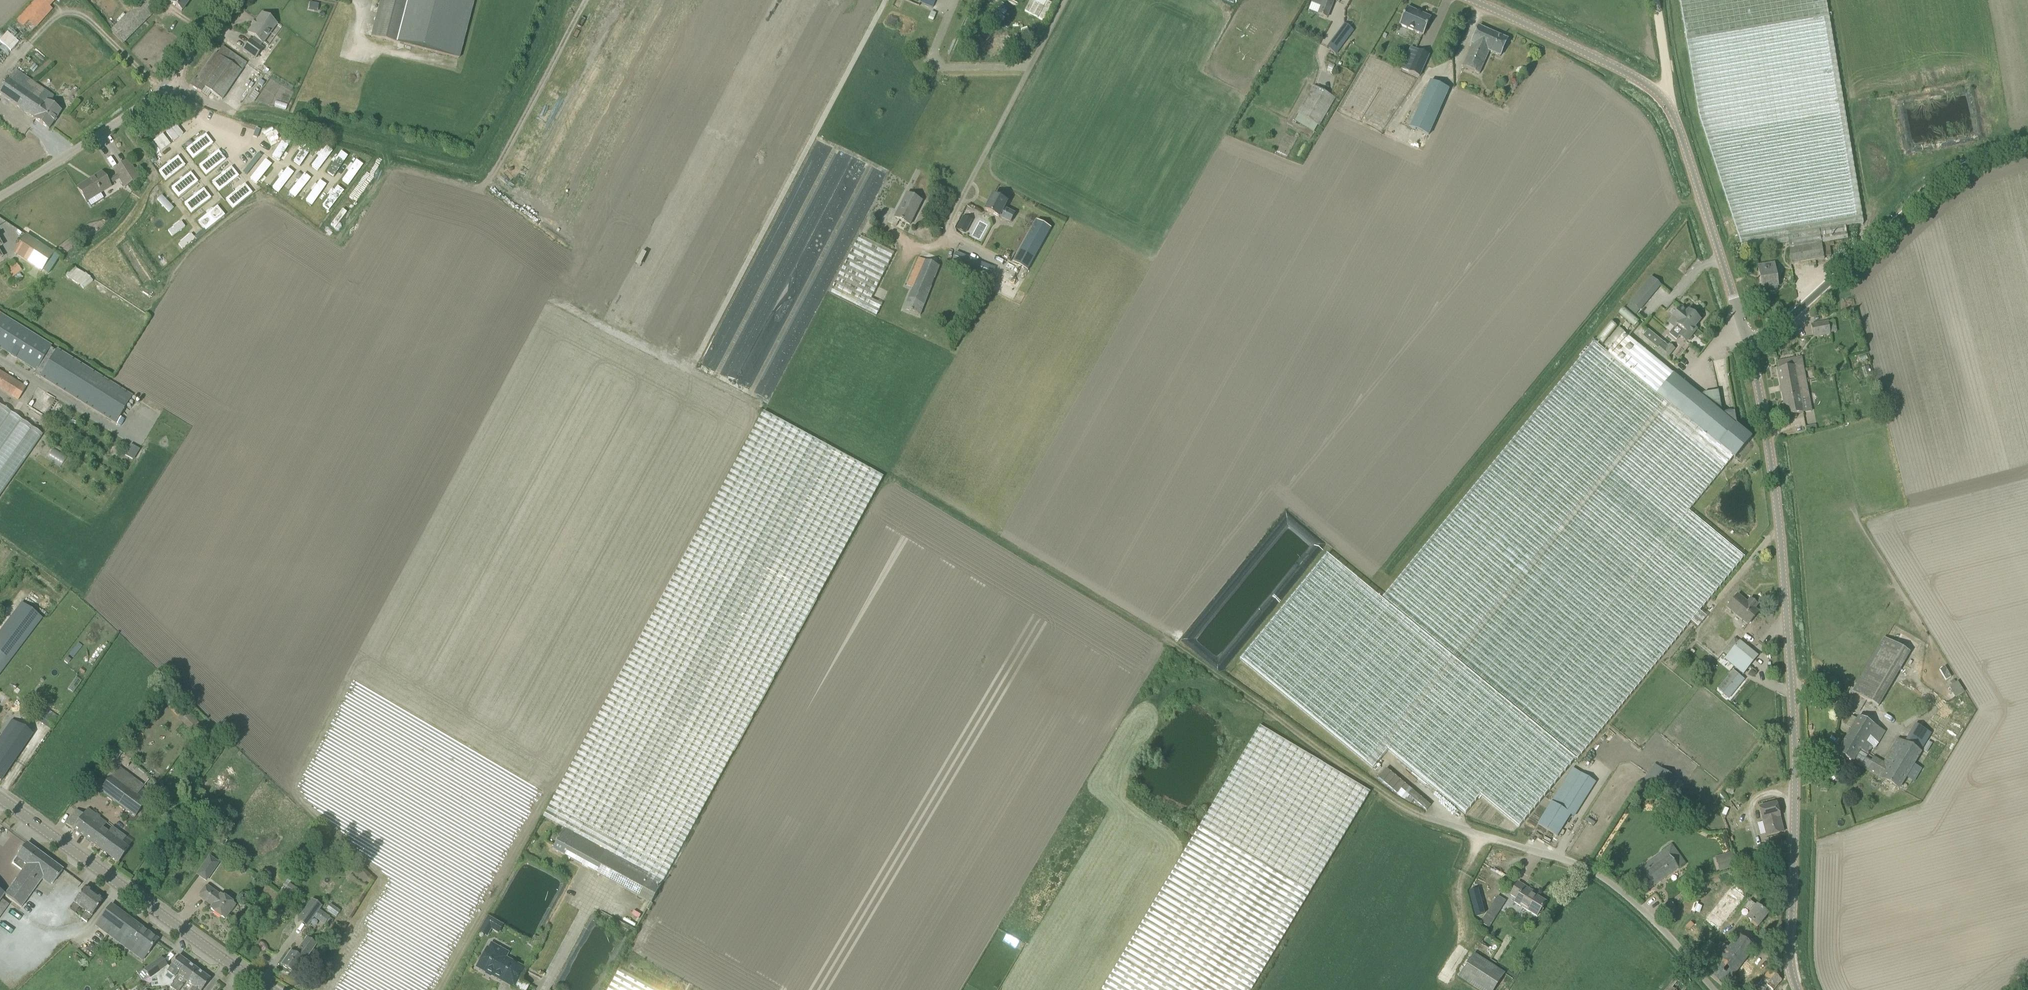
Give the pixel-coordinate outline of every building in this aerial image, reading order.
[(37,4),(49,14),(61,0),(40,0),(37,4)] [(111,31),(124,43),(157,7),(150,0),(139,0),(111,31)] [(182,11),(190,0),(173,0),(171,3),(182,11)] [(401,44),(411,3),(410,3),(411,0),(382,0),(372,36),(401,44)] [(410,3),(411,3),(401,44),(459,59),(474,0),(411,0),(410,3)] [(1035,0),(1031,0),(1025,12),(1044,21),(1054,2),(1051,0),(1047,0),(1045,5),(1035,0)] [(1332,6),(1334,0),(1336,1),(1336,0),(1313,0),(1311,3),(1321,7),(1318,15),(1327,18),(1332,6)] [(1400,25),(1423,36),(1431,18),(1407,8),(1400,25)] [(281,28),(270,20),(262,14),(248,33),(254,37),(251,41),(250,40),(243,50),(255,60),(263,49),(260,47),(262,44),(267,47),(281,28)] [(1350,28),(1345,24),(1340,30),(1348,37),(1353,30),(1350,28)] [(1462,67),(1479,74),(1489,52),(1500,57),(1508,40),(1479,27),(1471,44),(1472,44),(1462,67)] [(18,43),(7,33),(0,41),(0,42),(11,52),(19,43),(18,43)] [(1329,49),(1335,54),(1342,45),(1336,40),(1329,49)] [(222,100),(241,72),(247,64),(222,47),(217,55),(215,53),(196,80),(194,79),(190,85),(201,93),(204,88),(222,100)] [(1409,72),(1420,77),(1429,55),(1418,50),(1409,72)] [(49,129),(61,112),(61,111),(60,112),(49,104),(54,97),(45,91),(39,100),(9,79),(0,92),(0,95),(34,119),(49,129)] [(1449,90),(1430,82),(1410,128),(1429,136),(1449,90)] [(1298,114),(1319,126),(1335,98),(1314,86),(1298,114)] [(174,142),(183,135),(175,125),(166,132),(174,142)] [(267,139),(273,133),(268,127),(246,147),(255,157),(270,143),(267,139)] [(202,128),(179,147),(190,160),(213,142),(202,128)] [(288,132),(270,156),(281,164),(299,140),(288,132)] [(163,135),(153,142),(161,152),(170,145),(163,135)] [(306,137),(288,161),(298,169),(316,145),(306,137)] [(324,142),(305,166),(316,174),(334,150),(324,142)] [(216,145),(192,164),(203,177),(227,159),(216,145)] [(341,147),(323,172),(333,179),(352,155),(341,147)] [(176,149),(152,168),(163,182),(187,163),(176,149)] [(359,153),(341,177),(351,185),(369,160),(359,153)] [(268,159),(250,183),(260,191),(278,167),(268,159)] [(139,179),(134,171),(128,161),(114,170),(125,188),(139,179)] [(216,172),(205,180),(216,194),(240,176),(229,162),(216,172)] [(285,165),(267,189),(278,197),(296,172),(285,165)] [(189,166),(165,185),(176,198),(200,180),(189,166)] [(303,170),(285,194),(295,202),(313,178),(303,170)] [(86,202),(87,202),(91,208),(108,198),(104,191),(110,187),(101,173),(77,188),(86,202)] [(321,175),(302,199),(313,207),(331,183),(321,175)] [(242,179),(219,197),(230,211),(253,192),(242,179)] [(338,180),(320,204),(331,212),(349,188),(338,180)] [(158,182),(149,190),(162,207),(172,199),(158,182)] [(202,183),(179,202),(190,215),(213,197),(202,183)] [(910,225),(922,201),(907,194),(895,217),(910,225)] [(993,195),(988,205),(985,211),(999,218),(1000,217),(1011,222),(1015,214),(1004,209),(1007,202),(993,195)] [(216,200),(192,219),(203,232),(227,214),(216,200)] [(1784,243),(1788,264),(1831,257),(1829,247),(1836,241),(1845,240),(1843,226),(1861,223),(1857,205),(1858,202),(1853,206),(1846,208),(1847,213),(1841,214),(1839,220),(1825,214),(1822,210),(1814,211),(1810,207),(1805,211),(1805,212),(1801,215),(1802,223),(1797,223),(1792,228),(1793,235),(1789,233),(1785,229),(1778,230),(1777,233),(1770,234),(1772,245),(1784,243)] [(174,203),(157,216),(165,226),(182,212),(174,203)] [(1028,271),(1039,252),(1052,229),(1036,220),(1013,262),(1028,271)] [(192,225),(174,238),(182,248),(199,234),(192,225)] [(894,253),(860,235),(830,293),(877,317),(883,305),(871,299),(894,253)] [(53,254),(26,236),(14,254),(41,272),(53,254)] [(963,269),(968,258),(956,253),(951,264),(963,269)] [(940,267),(938,266),(919,258),(907,286),(912,288),(903,309),(920,316),(940,267)] [(4,269),(11,279),(21,271),(14,261),(4,269)] [(1777,287),(1778,287),(1774,264),(1758,266),(1762,289),(1769,288),(1770,291),(1772,292),(1776,292),(1778,290),(1777,287)] [(1630,303),(1639,310),(1650,298),(1641,290),(1630,303)] [(1681,307),(1673,317),(1679,322),(1669,334),(1676,340),(1679,337),(1686,342),(1697,329),(1694,327),(1700,320),(1688,311),(1687,312),(1681,307)] [(51,348),(52,346),(1,315),(0,316),(0,348),(36,371),(51,348)] [(1828,322),(1811,325),(1813,337),(1830,334),(1828,322)] [(1722,414),(1701,397),(1625,334),(1608,354),(1594,342),(1382,599),(1575,759),(1577,760),(1691,622),(1698,627),(1707,617),(1699,611),(1744,558),(1688,512),(1733,457),(1735,459),(1752,438),(1736,426),(1737,425),(1734,412),(1722,414)] [(1667,360),(1675,349),(1669,345),(1668,346),(1666,349),(1661,345),(1658,349),(1656,351),(1667,360)] [(115,423),(132,397),(132,396),(123,391),(57,349),(56,351),(51,348),(36,371),(34,374),(39,377),(40,377),(115,423)] [(1810,406),(1801,358),(1777,362),(1778,370),(1786,416),(1803,413),(1802,408),(1810,406)] [(19,401),(28,385),(27,384),(27,383),(25,382),(23,385),(6,374),(9,370),(0,364),(0,390),(18,402),(19,401)] [(0,406),(0,494),(42,435),(0,406)] [(580,837),(664,882),(731,758),(886,477),(764,411),(543,817),(565,828),(571,816),(587,825),(580,837)] [(133,459),(139,449),(131,444),(125,455),(133,459)] [(53,447),(46,457),(60,467),(67,457),(53,447)] [(1519,827),(1575,759),(1382,599),(1327,555),(1240,661),(1372,769),(1388,751),(1465,814),(1480,796),(1519,827)] [(1747,603),(1738,595),(1727,608),(1747,626),(1758,612),(1754,609),(1757,605),(1750,599),(1747,603)] [(42,619),(22,604),(0,632),(0,673),(42,619)] [(1850,691),(1875,706),(1908,653),(1883,638),(1850,691)] [(1758,656),(1739,641),(1725,658),(1744,674),(1758,656)] [(1945,679),(1950,676),(1944,666),(1939,669),(1945,679)] [(1724,694),(1723,695),(1728,699),(1742,684),(1736,679),(1739,675),(1734,671),(1718,689),(1724,694)] [(1948,686),(1954,697),(1963,692),(1957,681),(1948,686)] [(178,718),(192,732),(201,723),(187,709),(178,718)] [(1859,716),(1837,753),(1853,762),(1860,750),(1868,755),(1872,748),(1875,749),(1885,732),(1859,716)] [(1,782),(32,734),(12,720),(0,738),(0,781),(1,782)] [(1102,989),(1251,989),(1370,792),(1260,726),(1102,989)] [(1899,789),(1920,753),(1907,745),(1897,739),(1882,766),(1871,759),(1870,762),(1859,756),(1855,763),(1899,789)] [(1387,769),(1379,778),(1398,794),(1402,789),(1406,793),(1410,788),(1387,769)] [(1538,824),(1554,834),(1557,836),(1570,814),(1574,817),(1596,782),(1582,773),(1560,807),(1552,802),(1538,824)] [(145,803),(111,777),(101,792),(135,817),(145,803)] [(1430,806),(1412,790),(1408,794),(1427,810),(1430,806)] [(1767,836),(1783,832),(1776,803),(1759,807),(1767,836)] [(118,863),(129,848),(118,840),(122,834),(112,827),(108,833),(103,829),(107,823),(88,809),(83,815),(76,810),(66,824),(118,863)] [(580,837),(587,825),(571,816),(565,828),(553,849),(569,858),(580,837)] [(664,882),(580,837),(569,858),(596,872),(652,903),(664,882)] [(22,871),(5,895),(4,896),(21,908),(43,877),(53,884),(63,870),(27,844),(23,849),(21,847),(18,852),(20,853),(12,864),(13,864),(22,871)] [(1645,892),(1685,863),(1672,845),(1653,858),(1657,864),(1636,880),(1645,892)] [(1766,855),(1763,845),(1756,847),(1759,857),(1766,855)] [(218,864),(209,857),(196,875),(205,882),(218,864)] [(1736,867),(1733,857),(1716,862),(1720,872),(1736,867)] [(1537,916),(1546,902),(1532,893),(1533,892),(1518,882),(1510,895),(1517,899),(1514,903),(1537,916)] [(79,908),(83,910),(95,894),(85,887),(73,903),(74,903),(69,910),(75,914),(79,908)] [(207,887),(200,897),(213,906),(210,909),(224,919),(234,906),(221,896),(220,897),(207,887)] [(81,919),(87,923),(104,900),(95,894),(83,910),(86,912),(81,919)] [(1500,910),(1506,901),(1498,896),(1492,905),(1500,910)] [(329,917),(319,910),(322,907),(311,900),(296,921),(306,928),(314,918),(317,919),(318,917),(325,922),(329,917)] [(1669,901),(1661,910),(1667,916),(1676,908),(1669,901)] [(1744,907),(1745,908),(1752,913),(1747,919),(1758,927),(1768,915),(1757,906),(1750,901),(1744,907)] [(158,940),(111,906),(96,926),(131,952),(136,946),(147,955),(158,940)] [(1755,948),(1739,935),(1728,948),(1722,943),(1706,963),(1713,968),(1708,975),(1724,988),(1755,948)] [(305,961),(304,961),(316,944),(308,939),(297,956),(291,952),(281,966),(293,974),(298,967),(300,969),(305,961)] [(513,988),(524,969),(505,958),(507,953),(491,944),(488,949),(487,948),(476,968),(486,973),(487,972),(491,974),(490,975),(501,981),(502,980),(513,986),(512,987),(513,988)] [(1474,954),(1459,977),(1480,989),(1494,989),(1505,974),(1474,954)] [(161,980),(166,984),(165,984),(170,988),(173,984),(173,983),(188,963),(178,956),(169,969),(161,980)] [(144,970),(150,979),(167,966),(161,958),(144,970)] [(170,988),(173,989),(180,989),(186,982),(187,983),(197,970),(188,963),(173,983),(173,984),(170,988)] [(205,976),(197,970),(187,983),(193,988),(191,989),(202,989),(210,980),(205,976)] [(619,970),(608,989),(656,989),(619,970)] [(1754,989),(1774,989),(1782,980),(1770,971),(1754,989)]
